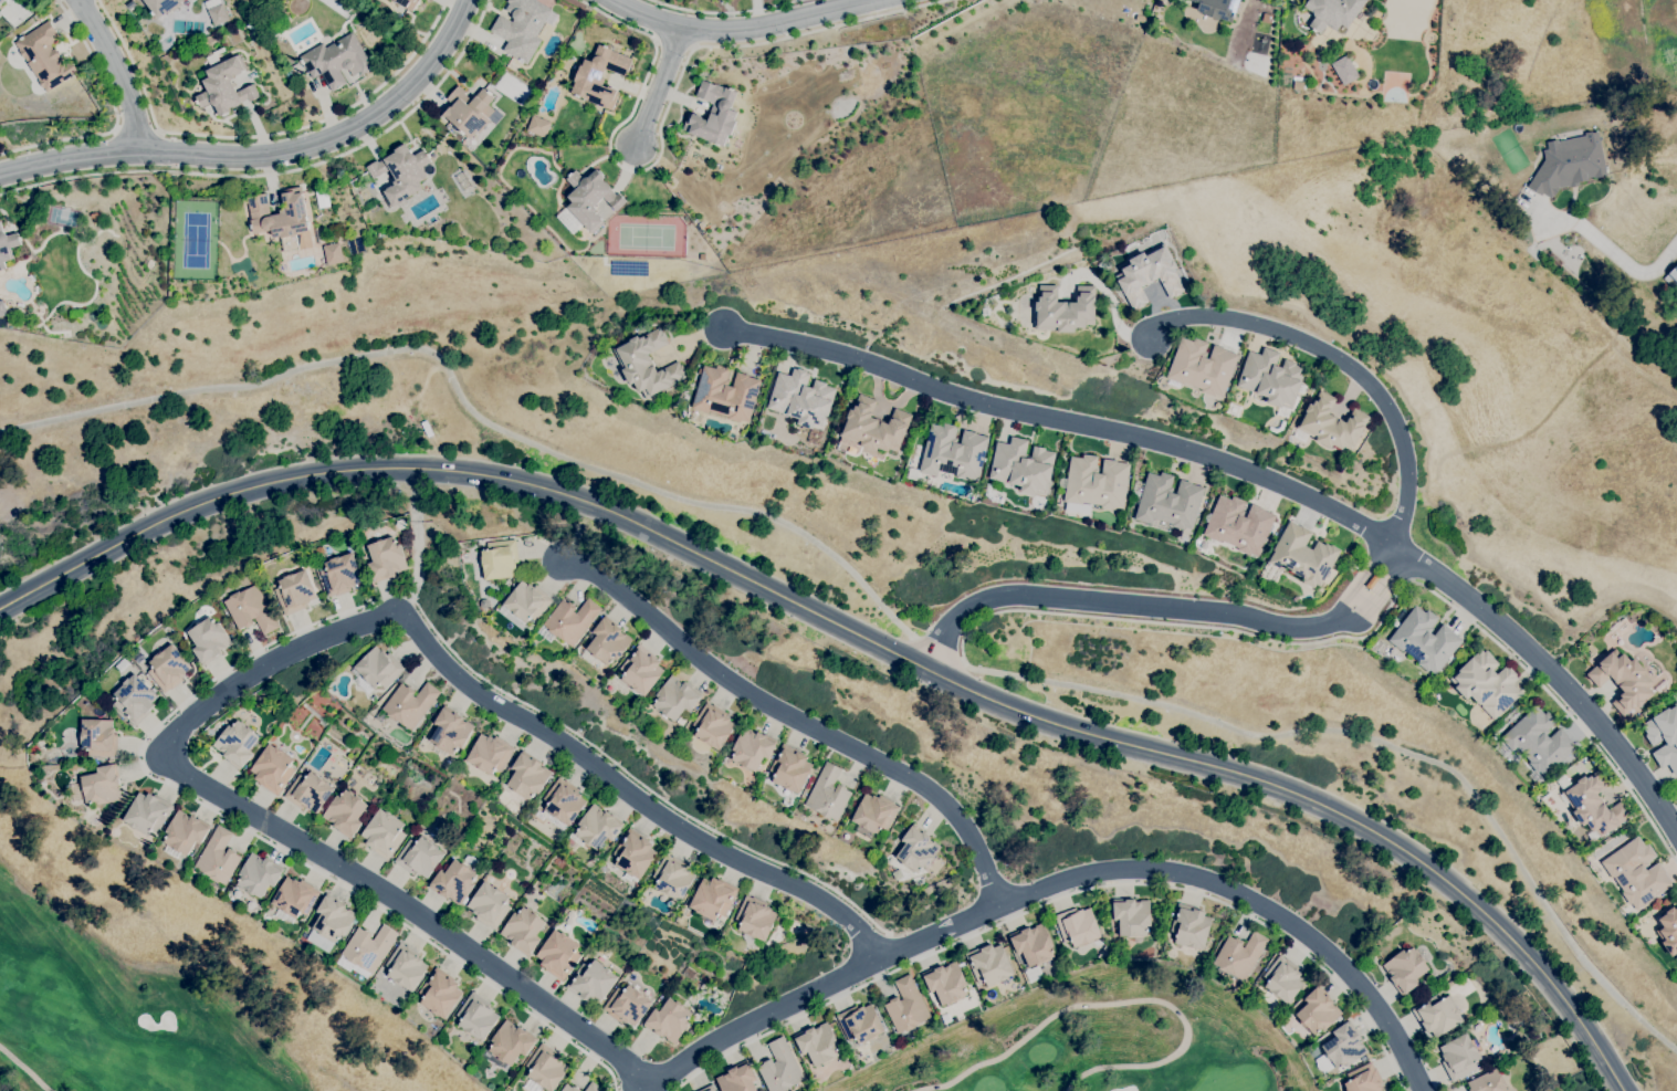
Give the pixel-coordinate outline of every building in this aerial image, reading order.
[(153,12),(144,0),(183,0),(180,2),(182,4),(174,11),(171,9),(158,19),(155,15),(151,12),(153,12)] [(205,2),(210,0),(219,0),(221,3),(207,9),(205,2)] [(412,12),(393,0),(420,0),(412,12)] [(506,1),(507,0),(536,0),(553,10),(552,11),(558,15),(553,27),(545,22),(536,36),(542,40),(527,64),(520,60),(518,61),(514,59),(515,57),(503,50),(507,42),(490,31),(500,14),(512,22),(514,18),(514,17),(514,15),(505,10),(510,3),(506,1)] [(1198,3),(1189,0),(1239,0),(1231,22),(1219,18),(1219,20),(1203,14),(1203,13),(1196,11),(1198,3)] [(1304,7),(1309,0),(1341,0),(1367,0),(1346,28),(1341,24),(1335,32),(1327,25),(1320,34),(1316,31),(1316,32),(1312,30),(1312,29),(1309,25),(1314,17),(1314,15),(1313,15),(1313,14),(1312,13),(1312,12),(1304,7)] [(214,27),(207,10),(221,3),(229,20),(214,27)] [(249,18),(247,12),(252,9),(255,14),(249,18)] [(46,92),(44,87),(43,88),(38,81),(39,81),(24,57),(23,59),(19,51),(20,51),(14,43),(19,40),(18,39),(24,34),(24,35),(48,21),(60,39),(50,45),(53,50),(54,49),(60,56),(57,57),(61,63),(63,61),(65,64),(71,61),(77,72),(75,73),(46,92)] [(333,92),(322,74),(313,78),(306,69),(305,69),(301,61),(302,60),(300,56),(323,43),(325,49),(352,32),(373,67),(369,70),(370,71),(366,73),(365,72),(361,74),(359,72),(353,76),(348,69),(347,69),(346,69),(345,67),(344,67),(339,71),(347,84),(342,86),(342,85),(337,87),(338,88),(333,92)] [(612,111),(585,99),(585,98),(579,96),(579,97),(575,96),(576,95),(570,93),(575,82),(574,81),(580,65),(581,65),(585,59),(591,62),(598,44),(611,50),(632,59),(626,77),(605,69),(601,77),(605,80),(601,85),(607,87),(608,86),(617,90),(617,91),(620,92),(612,111)] [(220,116),(213,102),(201,108),(199,104),(198,105),(196,101),(197,101),(196,97),(208,91),(202,81),(209,77),(206,71),(211,67),(207,57),(214,53),(213,52),(220,49),(222,53),(217,55),(221,63),(237,55),(243,71),(241,71),(242,73),(235,76),(235,74),(232,75),(233,78),(230,81),(237,92),(253,84),(260,96),(249,102),(248,99),(240,103),(240,105),(234,108),(233,106),(228,108),(230,112),(220,116)] [(1358,77),(1345,55),(1330,64),(1342,86),(1358,77)] [(290,81),(285,72),(286,71),(289,74),(291,72),(294,77),(290,81)] [(723,146),(709,139),(708,140),(682,129),(688,117),(691,118),(692,113),(706,119),(713,105),(710,103),(710,102),(695,95),(703,78),(725,88),(725,87),(730,88),(730,87),(733,88),(733,91),(737,92),(730,109),(737,113),(734,119),(736,120),(730,136),(729,135),(723,146)] [(1302,91),(1293,90),(1293,81),(1303,82),(1302,91)] [(471,139),(465,134),(464,135),(460,132),(461,130),(447,117),(446,118),(442,115),(450,106),(451,107),(453,105),(447,98),(458,85),(467,92),(464,94),(472,101),(482,87),(486,92),(488,91),(491,93),(490,95),(494,98),(488,105),(494,111),(488,117),(491,120),(479,134),(478,132),(471,139)] [(524,102),(513,95),(518,86),(530,92),(524,102)] [(545,138),(526,130),(533,115),(551,123),(545,138)] [(1550,198),(1543,193),(1541,196),(1527,187),(1545,159),(1543,150),(1548,149),(1547,141),(1558,139),(1558,141),(1584,136),(1584,133),(1591,132),(1592,133),(1597,132),(1607,176),(1595,178),(1594,177),(1587,178),(1587,180),(1579,182),(1579,186),(1570,188),(1569,186),(1560,188),(1553,197),(1552,196),(1550,198)] [(390,208),(381,192),(387,189),(386,189),(391,186),(391,187),(395,185),(392,182),(396,180),(390,170),(384,174),(384,172),(373,179),(366,167),(377,160),(378,162),(395,153),(394,150),(405,144),(410,153),(411,153),(412,154),(413,154),(415,155),(423,149),(427,154),(428,154),(429,157),(428,157),(431,161),(420,168),(426,178),(419,182),(423,188),(390,208)] [(593,233),(567,207),(573,202),(567,197),(576,189),(566,179),(569,176),(568,175),(572,172),(573,174),(575,170),(583,178),(584,178),(585,177),(586,177),(587,177),(588,177),(596,169),(604,178),(601,180),(605,183),(606,182),(610,187),(609,189),(616,196),(619,193),(627,201),(616,211),(604,197),(594,207),(596,209),(594,211),(596,213),(597,212),(601,217),(600,218),(602,220),(601,221),(604,222),(593,233)] [(603,219),(622,200),(610,189),(592,208),(603,219)] [(281,238),(280,237),(273,238),(272,230),(253,234),(252,229),(251,229),(250,225),(251,224),(245,197),(265,193),(270,216),(280,213),(279,210),(285,209),(284,203),(283,203),(281,193),(294,191),(294,193),(302,192),(306,216),(305,217),(306,222),(308,221),(308,225),(307,225),(308,231),(297,233),(297,234),(281,238)] [(7,267),(0,270),(0,221),(3,232),(4,233),(6,233),(6,234),(7,234),(7,235),(7,237),(18,233),(19,237),(20,237),(21,240),(20,241),(21,244),(9,249),(12,259),(4,262),(7,267)] [(327,265),(323,245),(339,242),(344,262),(327,265)] [(1133,310),(1115,275),(1122,272),(1121,269),(1131,264),(1129,260),(1143,252),(1144,253),(1164,243),(1175,262),(1174,262),(1177,267),(1174,269),(1185,290),(1182,292),(1182,294),(1175,297),(1174,296),(1170,298),(1159,277),(1153,280),(1154,281),(1141,287),(1149,302),(1144,304),(1145,305),(1138,310),(1136,308),(1133,310)] [(1663,279),(1676,264),(1676,293),(1663,279)] [(1075,332),(1058,332),(1058,329),(1037,329),(1037,311),(1036,311),(1036,302),(1039,302),(1039,285),(1057,285),(1057,302),(1077,302),(1077,286),(1094,286),(1094,324),(1086,324),(1086,327),(1075,327),(1075,332)] [(646,398),(642,390),(639,392),(633,382),(630,385),(622,369),(623,369),(614,350),(630,340),(629,339),(638,335),(639,338),(643,336),(660,327),(662,332),(663,331),(668,338),(665,339),(668,343),(647,355),(651,361),(650,361),(652,366),(653,365),(657,373),(678,361),(680,366),(682,366),(685,373),(684,373),(686,377),(646,398)] [(1223,397),(1215,394),(1214,397),(1201,391),(1202,389),(1184,382),(1184,385),(1181,384),(1178,388),(1167,384),(1170,379),(1166,378),(1182,337),(1193,342),(1194,337),(1208,343),(1205,352),(1207,353),(1205,357),(1208,359),(1214,345),(1226,349),(1226,350),(1238,355),(1223,397)] [(1287,418),(1277,415),(1279,407),(1267,402),(1268,397),(1256,392),(1256,391),(1254,390),(1254,392),(1237,386),(1249,350),(1261,355),(1264,347),(1280,353),(1276,366),(1281,368),(1285,359),(1297,363),(1296,365),(1306,368),(1291,409),(1290,408),(1287,418)] [(740,423),(727,419),(729,417),(709,411),(709,413),(691,408),(701,375),(698,374),(700,368),(703,369),(704,365),(715,369),(716,365),(730,369),(726,380),(729,381),(727,386),(732,387),(736,371),(747,376),(761,380),(747,422),(741,420),(740,423)] [(822,430),(814,428),(813,429),(797,424),(799,418),(767,408),(778,373),(790,377),(794,368),(797,370),(798,368),(807,371),(806,373),(809,374),(806,386),(811,388),(815,379),(827,384),(826,386),(836,389),(822,430)] [(1352,451),(1344,447),(1342,450),(1333,444),(1331,449),(1316,440),(1318,437),(1310,432),(1304,442),(1293,437),(1298,429),(1296,428),(1304,411),(1309,403),(1312,405),(1320,390),(1337,399),(1331,409),(1328,413),(1333,416),(1342,420),(1341,420),(1345,423),(1353,408),(1370,417),(1352,451)] [(897,452),(889,449),(888,452),(878,448),(876,452),(860,447),(859,450),(839,442),(842,437),(839,436),(850,409),(853,410),(860,395),(877,401),(872,412),(871,417),(878,420),(889,424),(894,409),(912,416),(897,452)] [(1237,417),(1227,412),(1230,403),(1241,408),(1237,417)] [(968,481),(956,478),(956,475),(937,470),(936,476),(921,473),(919,481),(908,478),(910,468),(920,470),(931,423),(943,427),(944,423),(955,426),(954,427),(957,428),(955,438),(957,439),(956,443),(961,444),(964,430),(976,433),(975,434),(988,438),(977,481),(969,479),(968,481)] [(1047,495),(1035,493),(1034,495),(1020,492),(1021,485),(988,479),(997,442),(1010,444),(1012,437),(1028,440),(1025,458),(1030,459),(1034,445),(1045,449),(1045,450),(1057,452),(1047,495)] [(1114,510),(1101,507),(1101,505),(1082,502),(1082,504),(1063,502),(1071,457),(1083,459),(1083,454),(1098,457),(1096,469),(1099,469),(1098,474),(1101,474),(1103,459),(1117,461),(1117,462),(1130,464),(1122,508),(1114,507),(1114,510)] [(1192,529),(1184,527),(1184,529),(1171,526),(1172,524),(1153,518),(1151,524),(1134,520),(1147,472),(1160,476),(1161,472),(1174,476),(1171,487),(1173,487),(1171,493),(1176,494),(1181,480),(1192,483),(1192,484),(1204,489),(1192,529)] [(1259,556),(1251,553),(1250,555),(1237,549),(1238,547),(1222,541),(1220,542),(1203,535),(1219,494),(1231,500),(1233,496),(1246,502),(1243,510),(1245,511),(1243,516),(1246,517),(1251,504),(1264,508),(1264,510),(1276,515),(1259,556)] [(1313,588),(1301,581),(1303,578),(1290,570),(1291,569),(1287,567),(1285,570),(1268,562),(1275,550),(1274,549),(1290,521),(1301,527),(1302,526),(1312,533),(1304,546),(1312,549),(1318,541),(1324,545),(1325,544),(1330,546),(1331,545),(1341,550),(1320,587),(1316,584),(1313,588)] [(375,583),(367,564),(373,562),(367,545),(392,536),(396,545),(399,544),(408,568),(399,571),(399,570),(395,573),(396,574),(395,575),(375,583)] [(484,580),(483,566),(482,567),(481,556),(482,556),(482,550),(488,550),(488,543),(516,539),(518,563),(515,563),(515,568),(514,568),(515,577),(484,580)] [(328,597),(319,571),(326,569),(324,563),(329,560),(329,559),(339,556),(339,557),(352,553),(361,581),(355,585),(355,586),(349,588),(350,590),(336,596),(336,595),(328,597)] [(285,617),(274,589),(281,587),(279,580),(283,579),(283,577),(292,574),(292,575),(305,569),(317,598),(304,602),(306,608),(285,617)] [(1371,590),(1365,586),(1373,576),(1374,574),(1380,578),(1377,579),(1371,590)] [(525,623),(513,615),(513,613),(502,605),(521,580),(527,585),(528,584),(534,588),(535,585),(547,595),(553,599),(536,621),(531,617),(526,622),(525,623)] [(263,636),(254,618),(251,620),(254,623),(245,628),(244,627),(239,630),(223,601),(231,598),(230,596),(239,590),(240,592),(247,589),(256,585),(279,627),(263,636)] [(572,647),(557,636),(556,638),(547,631),(549,629),(543,625),(563,599),(568,604),(569,602),(576,607),(573,611),(576,613),(588,598),(601,608),(572,647)] [(1436,674),(1429,670),(1427,671),(1417,663),(1418,662),(1403,650),(1402,651),(1387,640),(1415,605),(1425,612),(1427,610),(1438,618),(1430,627),(1433,629),(1429,633),(1433,636),(1443,623),(1453,631),(1451,632),(1463,640),(1436,674)] [(203,665),(192,649),(197,646),(187,632),(210,617),(216,625),(219,622),(227,634),(226,634),(232,643),(224,649),(223,648),(220,651),(221,652),(221,653),(203,665)] [(608,665),(605,663),(605,664),(591,654),(593,653),(587,649),(597,634),(593,631),(602,618),(614,626),(615,623),(622,629),(620,632),(623,636),(625,633),(632,639),(617,660),(614,658),(608,665)] [(165,693),(147,672),(154,667),(149,662),(153,659),(153,658),(159,652),(160,653),(171,643),(190,667),(184,672),(185,674),(181,678),(184,680),(171,690),(170,689),(165,693)] [(644,696),(638,691),(638,692),(620,679),(626,672),(620,668),(639,643),(651,653),(650,654),(660,662),(657,665),(664,671),(644,696)] [(368,694),(354,680),(357,676),(352,671),(376,647),(380,650),(381,649),(387,653),(388,651),(405,668),(385,689),(379,683),(375,688),(374,689),(368,694)] [(1493,720),(1481,706),(1482,705),(1480,703),(1479,705),(1470,695),(1466,700),(1455,688),(1457,685),(1449,678),(1481,649),(1484,652),(1487,650),(1493,657),(1492,658),(1499,664),(1492,670),(1497,674),(1506,665),(1509,669),(1510,668),(1517,674),(1514,675),(1518,679),(1512,684),(1521,694),(1493,720)] [(1623,716),(1611,703),(1624,692),(1611,676),(1597,688),(1585,674),(1615,649),(1621,655),(1623,653),(1629,661),(1634,658),(1645,671),(1644,672),(1653,682),(1647,686),(1654,694),(1644,702),(1645,702),(1637,709),(1635,705),(1623,716)] [(135,726),(113,704),(118,699),(114,694),(124,684),(123,683),(128,678),(128,679),(135,673),(157,696),(150,702),(154,705),(149,710),(151,711),(135,726)] [(675,722),(669,716),(668,717),(654,707),(656,707),(652,705),(659,697),(656,695),(671,675),(682,684),(683,683),(691,689),(701,696),(688,712),(684,710),(675,722)] [(396,720),(396,722),(387,715),(388,713),(381,709),(401,683),(407,688),(408,686),(415,692),(412,695),(415,697),(427,682),(440,692),(411,731),(396,720)] [(719,751),(712,746),(711,747),(694,736),(699,730),(692,725),(706,702),(712,706),(713,704),(726,713),(725,715),(730,718),(729,721),(735,725),(719,751)] [(1642,724),(1676,702),(1676,773),(1675,775),(1668,764),(1662,768),(1652,753),(1666,744),(1663,738),(1652,746),(1645,735),(1647,733),(1642,724)] [(1537,785),(1528,776),(1534,770),(1528,764),(1530,762),(1517,747),(1512,752),(1500,738),(1535,704),(1544,714),(1548,711),(1557,722),(1548,730),(1550,732),(1547,735),(1549,737),(1561,727),(1569,736),(1568,737),(1578,747),(1544,778),(1539,772),(1538,773),(1542,778),(1537,785)] [(450,754),(436,746),(437,744),(430,741),(438,726),(433,724),(444,705),(454,712),(454,713),(462,717),(461,720),(463,722),(464,721),(474,726),(461,748),(458,746),(452,754),(450,753),(450,754)] [(115,756),(88,756),(88,749),(82,749),(82,744),(80,744),(81,733),(82,733),(82,720),(112,720),(112,728),(114,728),(114,734),(117,734),(117,749),(115,749),(115,756)] [(240,770),(228,760),(222,756),(224,754),(221,751),(220,752),(212,745),(229,725),(232,727),(238,721),(258,737),(247,752),(252,755),(241,767),(242,767),(240,770)] [(755,772),(748,768),(747,769),(733,763),(734,762),(731,760),(735,752),(732,749),(744,727),(756,734),(757,732),(766,736),(765,738),(776,744),(768,759),(763,757),(755,772)] [(490,776),(472,766),(473,764),(465,760),(481,734),(488,737),(489,736),(493,739),(495,736),(509,743),(507,745),(514,748),(501,772),(494,768),(490,776)] [(1502,758),(1495,748),(1501,742),(1510,752),(1502,758)] [(798,794),(792,790),(790,791),(772,783),(775,775),(768,772),(783,743),(797,751),(796,752),(807,757),(805,762),(813,765),(798,794)] [(276,796),(259,784),(260,781),(254,778),(256,775),(250,770),(269,744),(275,748),(276,747),(282,751),(281,752),(292,759),(289,766),(295,770),(276,796)] [(530,800),(526,798),(526,799),(512,790),(513,789),(506,785),(515,772),(511,768),(522,751),(533,757),(532,758),(539,763),(538,766),(543,768),(544,767),(552,773),(538,794),(534,791),(530,800)] [(837,821),(830,818),(829,819),(819,815),(820,814),(804,805),(826,762),(841,769),(832,787),(836,788),(838,784),(846,788),(845,789),(851,793),(837,821)] [(96,805),(95,801),(85,804),(83,791),(82,791),(81,785),(82,785),(81,776),(97,773),(96,767),(113,765),(113,764),(116,764),(119,777),(118,777),(119,785),(117,786),(118,790),(119,790),(122,800),(96,805)] [(1592,841),(1590,838),(1587,835),(1592,831),(1586,824),(1583,826),(1572,811),(1576,808),(1571,800),(1565,805),(1562,799),(1559,795),(1562,794),(1561,793),(1563,790),(1555,779),(1564,774),(1572,785),(1584,776),(1586,778),(1599,769),(1610,785),(1596,794),(1600,798),(1605,806),(1607,810),(1621,800),(1632,816),(1600,838),(1599,837),(1592,841)] [(315,814),(310,809),(310,810),(304,807),(302,809),(284,797),(300,773),(306,777),(310,772),(315,775),(324,780),(323,781),(333,788),(315,814)] [(563,830),(545,817),(543,821),(534,815),(538,810),(543,812),(545,810),(544,809),(549,802),(543,798),(558,777),(565,781),(566,780),(578,789),(576,791),(581,796),(580,797),(586,801),(568,826),(566,825),(563,830)] [(497,798),(518,813),(527,801),(506,786),(497,798)] [(350,839),(338,831),(338,830),(333,826),(334,824),(331,821),(329,822),(322,817),(336,795),(339,797),(345,789),(367,805),(357,819),(361,822),(350,839)] [(147,837),(135,829),(128,825),(129,824),(123,820),(139,793),(146,797),(148,793),(159,799),(159,797),(174,806),(157,832),(151,829),(147,835),(148,835),(147,837)] [(876,835),(858,826),(858,825),(851,820),(864,794),(872,797),(872,795),(878,798),(880,795),(893,802),(892,804),(899,807),(887,831),(880,828),(877,833),(876,835)] [(597,850),(590,846),(589,847),(584,842),(581,847),(568,837),(573,832),(575,835),(581,827),(577,824),(594,804),(600,809),(600,810),(604,814),(606,811),(612,817),(614,816),(623,824),(610,841),(607,838),(597,850)] [(387,861),(369,848),(370,847),(365,843),(367,840),(360,835),(379,808),(386,814),(387,811),(392,816),(391,817),(403,825),(399,830),(406,835),(387,861)] [(187,854),(180,851),(179,852),(166,845),(166,843),(164,842),(168,835),(165,832),(178,809),(186,814),(186,815),(190,818),(191,816),(199,820),(200,819),(210,825),(199,845),(195,842),(187,854)] [(226,884),(219,881),(218,883),(209,878),(210,877),(193,867),(218,825),(233,833),(223,850),(227,852),(229,849),(235,852),(234,854),(241,858),(226,884)] [(918,873),(914,871),(913,873),(901,863),(902,861),(895,857),(905,842),(901,840),(912,826),(921,833),(922,831),(930,837),(930,838),(941,848),(925,868),(922,867),(918,873)] [(639,880),(632,875),(632,877),(614,864),(618,858),(612,854),(629,828),(643,837),(642,838),(652,845),(650,848),(657,852),(639,880)] [(1636,910),(1632,903),(1629,904),(1622,893),(1624,891),(1613,877),(1612,878),(1601,862),(1637,836),(1645,846),(1648,843),(1657,856),(1647,862),(1648,864),(1644,868),(1646,871),(1658,862),(1666,872),(1666,873),(1673,884),(1636,910)] [(427,879),(420,874),(419,875),(415,872),(412,874),(394,862),(410,839),(416,843),(420,837),(426,840),(436,847),(444,853),(427,879)] [(261,898),(254,894),(253,896),(247,892),(248,891),(237,885),(241,877),(238,874),(252,852),(260,857),(259,859),(263,861),(264,858),(273,863),(273,862),(284,869),(274,885),(270,883),(261,898)] [(680,901),(672,898),(672,899),(653,888),(658,881),(651,877),(665,853),(672,858),(672,857),(685,864),(684,867),(689,870),(688,871),(695,875),(680,901)] [(459,906),(451,900),(451,899),(448,896),(447,899),(441,894),(440,895),(428,887),(440,870),(444,873),(454,859),(461,864),(462,863),(468,868),(476,874),(470,882),(474,884),(459,906)] [(895,882),(910,875),(904,863),(889,871),(895,882)] [(295,920),(277,909),(279,908),(271,903),(287,877),(293,881),(294,879),(300,882),(301,879),(314,888),(314,889),(319,892),(305,915),(300,912),(296,917),(296,919),(295,920)] [(715,921),(695,912),(696,911),(689,908),(703,878),(711,881),(712,878),(724,883),(724,882),(738,889),(724,917),(717,914),(715,919),(716,920),(715,921)] [(494,930),(489,926),(488,926),(475,919),(478,916),(472,912),(473,911),(467,906),(484,881),(495,890),(496,888),(503,892),(502,894),(507,898),(504,903),(510,908),(494,930)] [(335,943),(333,941),(332,943),(318,934),(319,933),(312,929),(319,915),(315,912),(327,893),(337,900),(337,901),(345,905),(344,909),(347,911),(348,910),(357,915),(343,936),(339,934),(335,943)] [(765,942),(757,938),(757,940),(737,931),(741,924),(734,921),(746,895),(753,899),(753,898),(766,903),(765,906),(771,909),(771,910),(777,913),(765,942)] [(1135,937),(1129,937),(1120,937),(1119,921),(1114,921),(1113,900),(1128,899),(1128,900),(1134,899),(1134,902),(1139,902),(1139,901),(1150,901),(1150,926),(1146,926),(1147,935),(1135,935),(1135,937)] [(1203,950),(1195,947),(1195,948),(1188,947),(1174,943),(1176,935),(1170,933),(1178,903),(1194,908),(1194,909),(1205,912),(1204,916),(1212,919),(1203,950)] [(1675,910),(1676,908),(1676,957),(1675,954),(1671,956),(1662,943),(1664,941),(1656,931),(1662,926),(1656,919),(1673,906),(1675,910)] [(528,956),(510,944),(512,941),(507,938),(507,940),(500,934),(514,912),(517,914),(523,908),(533,913),(542,919),(541,920),(544,922),(535,936),(539,940),(530,954),(531,954),(528,956)] [(1073,948),(1071,941),(1065,943),(1055,916),(1075,909),(1076,912),(1082,909),(1083,911),(1090,908),(1101,936),(1088,941),(1089,943),(1073,948)] [(1029,967),(1021,952),(1017,954),(1010,938),(1021,933),(1020,931),(1029,927),(1030,930),(1036,927),(1035,926),(1042,923),(1054,946),(1050,948),(1054,956),(1051,957),(1051,958),(1037,965),(1037,964),(1029,967)] [(371,974),(356,964),(355,965),(346,959),(347,958),(340,954),(358,927),(364,931),(365,930),(373,934),(369,938),(373,941),(382,924),(397,934),(371,974)] [(563,982),(544,968),(545,968),(539,965),(543,961),(536,956),(554,930),(562,934),(562,933),(567,936),(567,937),(577,945),(574,951),(580,956),(563,982)] [(1245,982),(1228,973),(1228,974),(1218,969),(1219,967),(1212,963),(1228,935),(1235,940),(1236,937),(1243,942),(1240,946),(1244,948),(1254,931),(1269,940),(1245,982)] [(411,992),(405,987),(403,988),(386,976),(387,975),(390,969),(385,965),(400,943),(406,947),(407,945),(419,954),(418,957),(422,961),(421,962),(429,966),(411,992)] [(988,987),(984,979),(977,983),(965,954),(978,948),(979,952),(981,952),(981,950),(992,944),(993,948),(1000,944),(1014,974),(1007,977),(1007,978),(988,987)] [(1402,996),(1393,985),(1394,984),(1390,978),(1391,976),(1388,973),(1387,973),(1382,965),(1402,950),(1405,954),(1412,948),(1428,969),(1415,979),(1418,984),(1405,994),(1404,994),(1402,996)] [(1287,1004),(1281,999),(1280,1000),(1264,987),(1269,980),(1262,976),(1280,955),(1286,959),(1286,958),(1298,967),(1296,971),(1301,974),(1300,976),(1306,980),(1287,1004)] [(599,1004),(591,999),(589,1003),(585,999),(584,1000),(566,987),(584,962),(589,966),(594,961),(606,968),(611,972),(610,973),(617,977),(599,1004)] [(942,1006),(936,992),(931,994),(923,976),(934,972),(934,969),(942,965),(943,968),(948,966),(948,964),(956,961),(966,984),(963,986),(966,995),(942,1006)] [(443,1019),(438,1015),(437,1016),(420,1004),(425,997),(418,993),(437,966),(450,976),(449,977),(459,984),(455,987),(463,993),(443,1019)] [(898,1034),(883,1005),(890,1001),(890,1000),(898,996),(900,1000),(902,999),(893,982),(909,974),(931,1018),(914,1026),(915,1027),(905,1032),(905,1030),(898,1034)] [(377,992),(371,987),(375,982),(380,985),(377,992)] [(635,1027),(628,1022),(627,1024),(622,1020),(620,1022),(608,1014),(609,1013),(602,1008),(618,986),(625,992),(629,985),(633,988),(633,987),(646,996),(644,996),(652,1001),(635,1027)] [(1313,1035),(1311,1032),(1310,1034),(1299,1021),(1301,1020),(1296,1015),(1307,1005),(1303,1000),(1320,985),(1328,994),(1327,995),(1333,1001),(1332,1003),(1342,1014),(1332,1021),(1333,1022),(1323,1031),(1321,1028),(1313,1035)] [(482,1041),(475,1036),(474,1038),(458,1026),(461,1020),(455,1016),(472,992),(491,1005),(489,1007),(494,1010),(493,1011),(500,1017),(482,1041)] [(1435,1038),(1430,1031),(1427,1034),(1424,1028),(1423,1029),(1411,1010),(1438,994),(1442,999),(1447,996),(1455,1008),(1456,1007),(1460,1014),(1459,1015),(1463,1021),(1435,1038)] [(673,1045),(667,1039),(668,1038),(662,1035),(661,1037),(656,1032),(656,1034),(642,1025),(654,1008),(659,1011),(669,997),(691,1013),(685,1020),(689,1024),(673,1045)] [(859,1046),(856,1038),(849,1041),(836,1016),(857,1006),(858,1009),(863,1006),(863,1007),(871,1004),(884,1030),(877,1035),(878,1037),(859,1046)] [(511,1066),(504,1061),(503,1063),(490,1053),(491,1052),(489,1051),(494,1043),(491,1040),(506,1019),(514,1025),(513,1026),(517,1029),(518,1027),(525,1031),(526,1031),(537,1039),(524,1057),(521,1053),(511,1066)] [(815,1067),(807,1052),(803,1056),(795,1038),(806,1032),(805,1031),(813,1027),(814,1029),(819,1027),(818,1026),(827,1021),(838,1045),(835,1047),(839,1056),(815,1067)] [(1323,1073),(1322,1071),(1319,1070),(1317,1066),(1317,1063),(1314,1060),(1325,1053),(1321,1047),(1335,1037),(1332,1031),(1346,1022),(1353,1032),(1355,1031),(1361,1039),(1360,1040),(1367,1052),(1346,1067),(1344,1063),(1337,1069),(1334,1067),(1323,1073)] [(1451,1082),(1440,1062),(1444,1060),(1442,1056),(1438,1057),(1435,1051),(1439,1049),(1438,1048),(1466,1032),(1478,1053),(1477,1055),(1479,1059),(1474,1061),(1477,1068),(1451,1082)] [(788,1090),(786,1090),(769,1090),(757,1068),(764,1064),(763,1062),(771,1058),(773,1062),(776,1061),(767,1043),(783,1036),(805,1080),(787,1089),(788,1090)] [(569,1068),(552,1090),(550,1090),(545,1088),(544,1089),(526,1077),(532,1070),(525,1066),(542,1042),(560,1056),(558,1058),(563,1061),(563,1062),(569,1068)] [(752,1081),(756,1090),(722,1090),(715,1078),(723,1074),(723,1076),(729,1073),(727,1071),(736,1067),(736,1064),(747,1060),(756,1079),(752,1081)] [(1380,1090),(1346,1090),(1345,1089),(1346,1089),(1343,1084),(1350,1081),(1346,1074),(1371,1062),(1374,1068),(1375,1068),(1382,1081),(1379,1083),(1382,1089),(1380,1090)] [(1503,1085),(1506,1090),(1469,1090),(1468,1090),(1470,1089),(1467,1082),(1496,1069),(1499,1076),(1501,1074),(1506,1084),(1503,1085)] [(591,1081),(606,1090),(584,1090),(591,1081)] [(559,1090),(578,1090),(565,1082),(559,1090)]
